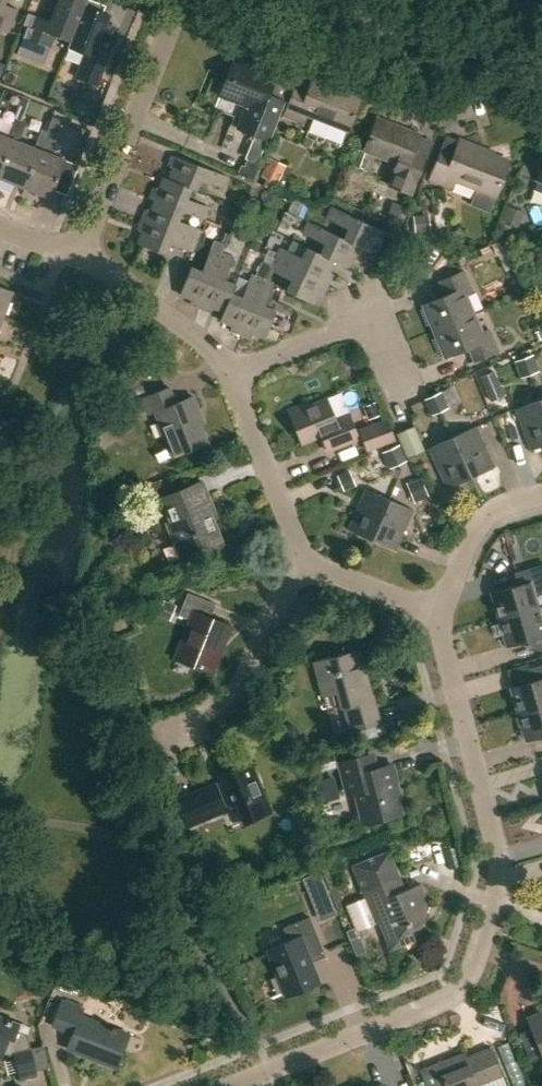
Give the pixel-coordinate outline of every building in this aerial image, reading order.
[(9,33),(18,10),(5,5),(7,0),(0,0),(0,29),(9,33)] [(28,40),(50,49),(55,37),(71,43),(72,43),(85,5),(87,6),(89,0),(59,0),(50,22),(37,17),(35,24),(28,40)] [(71,43),(69,48),(85,55),(80,67),(76,79),(98,87),(102,75),(111,52),(98,47),(110,15),(87,6),(85,5),(72,43),(71,43)] [(25,25),(29,27),(33,29),(35,24),(37,17),(29,14),(25,25)] [(278,75),(235,58),(221,96),(248,107),(239,130),(270,141),(285,101),(271,95),(278,75)] [(356,132),(369,99),(334,86),(334,84),(315,76),(309,90),(297,86),(285,115),(305,123),(309,113),(356,132)] [(25,188),(53,117),(47,131),(42,130),(35,148),(20,142),(27,123),(17,120),(10,138),(14,140),(0,177),(0,178),(25,188)] [(53,117),(25,188),(51,198),(54,190),(68,195),(79,166),(66,160),(50,154),(63,121),(53,117)] [(389,186),(412,194),(426,158),(413,153),(420,135),(378,119),(366,149),(398,162),(389,186)] [(14,140),(10,138),(0,134),(0,177),(14,140)] [(489,212),(508,162),(480,151),(481,149),(460,141),(455,155),(442,150),(429,184),(449,192),(454,179),(477,187),(470,205),(489,212)] [(175,168),(171,180),(193,189),(194,189),(198,191),(202,180),(224,189),(229,177),(174,156),(170,166),(175,168)] [(267,179),(264,185),(274,190),(276,184),(286,165),(270,158),(261,176),(267,179)] [(241,165),(237,174),(253,181),(259,164),(247,159),(244,166),(241,165)] [(155,200),(184,211),(206,220),(211,208),(189,200),(193,189),(171,180),(165,178),(160,191),(155,189),(151,199),(155,200)] [(146,210),(142,220),(197,242),(202,230),(180,221),(184,211),(155,200),(151,212),(146,210)] [(397,218),(402,205),(392,201),(387,214),(397,218)] [(515,225),(520,211),(508,206),(502,221),(515,225)] [(345,239),(363,248),(371,252),(377,240),(381,242),(386,232),(334,207),(328,219),(350,229),(345,239)] [(279,226),(279,227),(287,230),(294,217),(285,213),(279,226)] [(429,214),(413,217),(415,233),(431,230),(429,214)] [(197,242),(142,220),(138,230),(143,232),(138,244),(167,255),(171,244),(193,252),(197,242)] [(327,243),(323,253),(322,255),(335,261),(349,267),(354,255),(359,257),(363,248),(345,239),(310,223),(305,233),(327,243)] [(215,241),(212,249),(222,253),(225,245),(215,241)] [(253,241),(250,249),(258,252),(262,244),(253,241)] [(502,242),(488,248),(494,262),(508,257),(502,242)] [(282,247),(277,258),(331,284),(336,273),(331,271),(335,261),(322,255),(323,253),(310,247),(305,258),(282,247)] [(148,248),(140,265),(156,273),(164,255),(148,248)] [(192,304),(202,308),(223,253),(222,253),(212,249),(203,272),(192,268),(181,295),(194,300),(192,304)] [(214,308),(225,312),(234,293),(237,285),(225,280),(234,258),(223,253),(202,308),(212,312),(214,308)] [(331,284),(277,258),(272,269),(294,280),(288,292),(314,304),(320,291),(326,294),(331,284)] [(424,304),(435,331),(474,314),(467,296),(474,293),(464,271),(441,281),(447,295),(424,304)] [(231,331),(242,335),(263,279),(253,275),(244,297),(234,293),(225,312),(222,321),(233,325),(231,331)] [(263,279),(242,335),(252,339),(254,333),(266,338),(277,311),(266,306),(275,283),(263,279)] [(4,318),(14,292),(0,286),(0,316),(4,318)] [(474,314),(435,331),(446,358),(469,348),(475,361),(499,352),(490,330),(482,333),(474,314)] [(140,363),(144,352),(122,344),(118,355),(140,363)] [(524,357),(530,374),(539,371),(532,354),(524,357)] [(521,378),(530,374),(524,357),(514,361),(521,378)] [(504,395),(493,371),(480,376),(490,401),(504,395)] [(119,387),(125,401),(145,393),(139,379),(119,387)] [(176,404),(169,387),(142,398),(149,414),(155,412),(173,457),(208,443),(201,426),(205,424),(194,397),(176,404)] [(448,407),(441,391),(424,399),(431,414),(448,407)] [(290,410),(303,442),(322,434),(328,450),(358,438),(349,415),(335,420),(327,399),(309,407),(307,403),(290,410)] [(540,399),(517,408),(532,449),(541,446),(541,405),(540,399)] [(363,407),(369,420),(381,415),(375,402),(363,407)] [(388,419),(379,422),(359,430),(367,452),(396,441),(388,419)] [(424,450),(414,426),(396,433),(407,457),(424,450)] [(476,427),(453,437),(471,478),(494,468),(476,427)] [(471,478),(453,437),(431,447),(449,488),(471,478)] [(389,468),(406,460),(399,444),(382,452),(389,468)] [(337,476),(344,492),(356,487),(350,471),(337,476)] [(421,478),(407,484),(414,503),(429,497),(421,478)] [(151,485),(155,495),(171,489),(167,479),(151,485)] [(215,513),(203,482),(162,498),(172,523),(168,524),(183,561),(224,544),(211,514),(215,513)] [(390,499),(367,489),(349,530),(372,540),(390,499)] [(390,499),(372,540),(396,550),(413,510),(390,499)] [(500,620),(537,609),(533,595),(541,592),(541,567),(515,575),(519,587),(492,594),(500,620)] [(216,604),(188,594),(180,616),(192,620),(177,658),(213,673),(231,626),(211,618),(216,604)] [(157,617),(170,622),(176,606),(163,601),(157,617)] [(500,620),(508,647),(535,638),(539,650),(541,649),(541,624),(537,609),(500,620)] [(358,648),(316,659),(325,693),(331,692),(335,707),(344,705),(350,730),(380,722),(373,697),(371,697),(358,648)] [(520,715),(541,708),(541,666),(529,670),(533,682),(512,689),(520,715)] [(520,715),(527,741),(541,737),(541,708),(520,715)] [(286,726),(282,731),(283,737),(288,741),(294,740),(298,735),(297,728),(292,725),(286,726)] [(340,747),(349,745),(345,732),(336,735),(340,747)] [(342,765),(350,796),(358,793),(361,804),(359,808),(361,816),(365,819),(366,823),(400,814),(392,785),(396,784),(392,768),(375,772),(371,757),(342,765)] [(272,812),(251,761),(218,774),(220,780),(177,799),(189,828),(227,812),(226,808),(235,804),(244,824),(272,812)] [(365,896),(371,911),(375,909),(391,950),(416,940),(412,930),(420,926),(429,904),(421,884),(405,890),(390,853),(354,869),(365,896)] [(331,859),(335,868),(346,864),(343,855),(331,859)] [(320,873),(303,880),(308,893),(325,886),(320,873)] [(371,911),(365,896),(344,905),(356,932),(377,924),(371,911)] [(331,899),(313,906),(319,919),(336,912),(331,899)] [(323,949),(310,918),(282,929),(289,945),(268,953),(284,994),(318,980),(308,955),(323,949)] [(51,1026),(57,1028),(74,1035),(68,1048),(116,1068),(130,1035),(82,1016),(84,1009),(62,1000),(51,1026)] [(527,1019),(541,1056),(541,1013),(527,1019)] [(31,1049),(27,1035),(18,1032),(21,1025),(0,1017),(0,1061),(1,1062),(6,1048),(17,1046),(19,1053),(14,1054),(20,1081),(37,1077),(36,1072),(49,1069),(44,1046),(31,1049)] [(491,1049),(466,1059),(464,1053),(421,1070),(427,1085),(478,1085),(502,1076),(491,1049)]
